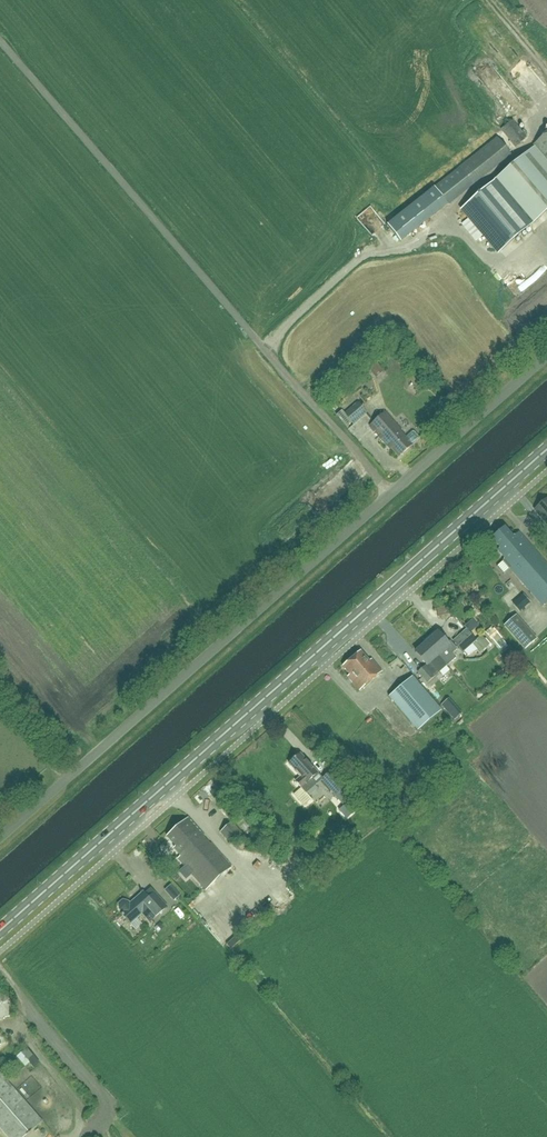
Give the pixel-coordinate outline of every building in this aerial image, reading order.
[(526,139),(512,121),(500,130),(514,148),(526,139)] [(532,146),(534,148),(463,208),(500,252),(546,212),(546,134),(532,146)] [(418,200),(430,216),(508,154),(496,138),(418,200)] [(369,374),(382,377),(385,368),(372,364),(369,374)] [(343,415),(353,426),(367,414),(362,409),(374,399),(369,394),(343,415)] [(388,446),(398,458),(412,446),(419,439),(414,433),(411,432),(405,438),(400,432),(401,431),(385,413),(369,427),(387,447),(388,446)] [(534,511),(546,526),(546,500),(534,511)] [(546,604),(546,567),(517,534),(512,538),(504,529),(492,540),(500,549),(498,551),(505,559),(502,562),(543,608),(546,604)] [(527,610),(527,598),(517,598),(517,610),(527,610)] [(524,651),(536,640),(516,617),(504,628),(524,651)] [(445,627),(454,638),(464,629),(456,619),(445,627)] [(502,650),(509,643),(494,627),(487,634),(502,650)] [(476,642),(466,630),(453,642),(463,653),(476,642)] [(426,644),(437,657),(446,667),(456,659),(452,655),(457,651),(451,644),(448,646),(437,634),(426,644)] [(438,675),(429,664),(437,657),(426,644),(415,653),(426,666),(417,674),(426,684),(438,675)] [(358,691),(381,672),(371,660),(369,662),(361,652),(342,667),(349,675),(346,677),(358,691)] [(393,664),(395,670),(404,667),(402,661),(393,664)] [(412,678),(388,698),(417,732),(441,712),(412,678)] [(456,709),(449,715),(454,721),(461,715),(456,709)] [(312,782),(310,780),(317,774),(300,755),(289,765),(300,778),(295,782),(305,794),(316,785),(313,781),(312,782)] [(344,805),(339,810),(346,819),(355,811),(347,801),(353,796),(331,772),(322,780),(344,805)] [(205,890),(230,868),(188,819),(166,838),(175,848),(174,849),(180,856),(177,858),(205,890)] [(231,845),(241,835),(232,825),(221,834),(231,845)] [(171,885),(165,891),(173,901),(180,895),(171,885)] [(213,899),(221,893),(217,888),(209,894),(213,899)] [(119,910),(121,912),(120,913),(130,924),(142,914),(149,922),(166,907),(158,897),(152,902),(144,894),(138,899),(137,898),(130,904),(128,902),(125,901),(123,901),(120,903),(119,905),(118,907),(119,910)] [(4,1019),(4,1018),(10,1017),(14,1004),(7,995),(0,996),(0,1019),(4,1019)] [(27,1048),(22,1052),(35,1068),(40,1063),(27,1048)] [(7,1136),(24,1136),(42,1122),(0,1074),(0,1129),(7,1136)]
